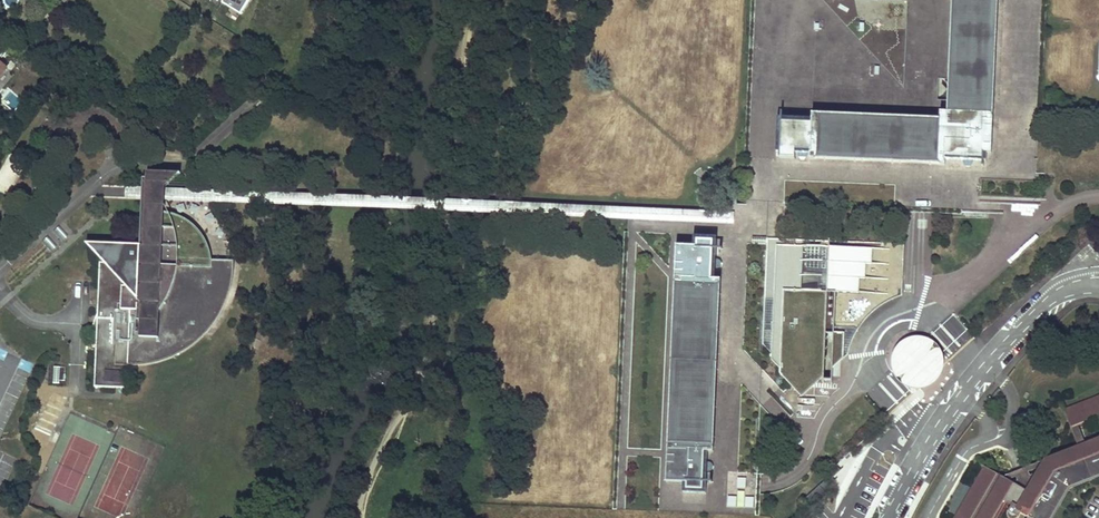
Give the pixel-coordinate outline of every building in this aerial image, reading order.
[(224,3),(242,14),(251,0),(226,0),(224,3)] [(952,112),(947,112),(940,112),(939,119),(939,124),(819,119),(819,114),(812,113),(811,119),(777,117),(776,152),(779,152),(779,158),(794,159),(795,153),(798,153),(798,155),(798,156),(798,157),(799,158),(799,159),(800,159),(801,159),(801,160),(802,160),(803,160),(804,159),(805,159),(806,158),(806,157),(807,157),(807,156),(807,155),(807,154),(810,154),(810,159),(814,159),(816,158),(817,156),(817,154),(938,159),(938,161),(938,163),(941,165),(945,165),(945,159),(963,160),(963,162),(963,164),(964,165),(965,166),(966,166),(967,167),(968,166),(969,166),(970,166),(971,165),(972,164),(972,163),(972,162),(972,160),(986,161),(986,153),(991,153),(992,118),(991,115),(989,114),(987,114),(992,0),(957,0),(952,112)] [(957,0),(951,0),(947,112),(952,112),(957,0)] [(987,114),(989,114),(991,115),(992,118),(997,0),(992,0),(987,114)] [(15,73),(0,61),(0,92),(15,73)] [(939,124),(939,119),(819,114),(819,119),(939,124)] [(938,163),(938,161),(938,159),(817,154),(817,156),(816,158),(814,159),(941,165),(938,163)] [(145,246),(145,244),(145,243),(145,242),(146,241),(147,240),(148,240),(149,240),(149,239),(150,240),(151,240),(152,240),(152,241),(153,241),(153,242),(154,243),(154,244),(154,245),(154,246),(155,246),(156,217),(157,217),(157,215),(158,199),(158,194),(163,189),(180,173),(146,172),(146,188),(145,199),(143,246),(145,246)] [(146,188),(129,187),(129,194),(129,198),(145,199),(146,188)] [(157,215),(157,217),(159,217),(161,217),(163,218),(165,218),(167,219),(169,220),(171,221),(173,221),(175,222),(176,223),(178,225),(180,226),(181,227),(183,228),(184,230),(186,231),(187,232),(189,234),(190,236),(191,238),(192,239),(193,241),(194,243),(195,245),(196,246),(197,248),(197,250),(198,252),(198,254),(199,256),(199,258),(199,259),(208,260),(208,259),(208,256),(207,254),(207,252),(206,250),(205,248),(205,246),(204,244),(203,242),(202,240),(200,238),(199,237),(198,235),(196,233),(195,232),(193,230),(192,229),(190,227),(189,226),(187,225),(185,223),(183,222),(181,221),(179,220),(177,219),(175,218),(173,218),(171,217),(169,217),(167,216),(165,216),(163,216),(160,215),(158,215),(157,215)] [(128,362),(128,358),(130,358),(134,358),(138,358),(141,358),(145,357),(149,356),(153,355),(157,354),(161,353),(164,352),(168,351),(172,349),(175,347),(178,345),(182,343),(185,341),(188,339),(191,337),(194,334),(197,331),(199,330),(200,328),(203,326),(205,322),(207,319),(210,316),(212,313),(214,309),(215,306),(217,302),(219,299),(220,295),(221,291),(222,287),(223,284),(224,280),(224,276),(225,272),(225,268),(225,264),(225,260),(208,260),(199,259),(199,258),(199,256),(198,254),(198,252),(197,250),(197,248),(196,246),(195,245),(194,243),(193,241),(192,239),(191,238),(190,236),(189,234),(187,232),(186,231),(184,230),(183,228),(181,227),(180,226),(178,225),(176,223),(175,222),(173,221),(171,221),(169,220),(167,219),(165,218),(163,218),(161,217),(159,217),(157,217),(156,217),(155,246),(154,246),(154,245),(154,244),(154,243),(153,242),(153,241),(152,241),(152,240),(151,240),(150,240),(149,239),(149,240),(148,240),(147,240),(146,241),(145,242),(145,243),(145,244),(145,246),(143,246),(86,243),(100,259),(98,304),(100,305),(100,309),(98,314),(97,315),(95,318),(94,321),(93,324),(93,327),(92,330),(92,333),(91,336),(97,336),(96,338),(94,387),(114,388),(115,377),(120,377),(120,388),(127,389),(128,362)] [(683,483),(682,493),(706,494),(707,472),(708,472),(709,472),(710,471),(711,471),(712,470),(712,469),(713,468),(713,467),(713,466),(713,465),(712,464),(711,463),(709,462),(708,462),(707,462),(707,452),(713,452),(713,449),(712,446),(709,444),(708,444),(714,286),(716,287),(719,286),(720,283),(720,279),(715,279),(715,268),(717,269),(718,268),(719,268),(720,268),(720,267),(721,266),(721,265),(722,264),(721,263),(721,262),(721,261),(720,261),(720,260),(719,260),(718,259),(717,259),(716,259),(717,237),(693,236),(693,246),(676,245),(674,281),(675,284),(678,285),(680,285),(673,443),(671,443),(669,444),(667,447),(666,482),(683,483)] [(902,244),(767,239),(763,345),(771,354),(771,359),(793,384),(800,387),(807,387),(814,383),(823,374),(823,380),(832,381),(833,366),(834,334),(853,335),(873,310),(899,295),(902,244)] [(203,326),(200,328),(199,330),(197,331),(194,334),(191,337),(188,339),(185,341),(182,343),(178,345),(175,347),(172,349),(168,351),(164,352),(161,353),(157,354),(153,355),(149,356),(145,357),(141,358),(138,358),(134,358),(130,358),(128,358),(128,362),(131,362),(136,362),(140,362),(144,362),(148,361),(152,360),(156,359),(160,358),(164,357),(167,356),(171,354),(175,352),(179,350),(182,348),(186,346),(189,344),(192,341),(196,339),(199,336),(202,333),(204,330),(207,327),(210,324),(212,320),(214,317),(216,313),(218,310),(220,306),(222,302),(223,299),(225,295),(226,291),(227,287),(228,283),(229,279),(229,275),(229,271),(230,267),(230,262),(230,261),(225,260),(225,264),(225,268),(225,272),(224,276),(224,280),(223,284),(222,287),(221,291),(220,295),(219,299),(217,302),(215,306),(214,309),(212,313),(210,316),(207,319),(205,322),(203,326)] [(671,443),(673,443),(680,285),(678,285),(675,284),(674,281),(667,447),(669,444),(671,443)] [(716,287),(714,286),(708,444),(709,444),(712,446),(713,449),(720,283),(719,286),(716,287)] [(834,334),(833,366),(847,353),(853,335),(834,334)] [(891,369),(895,378),(902,386),(912,390),(923,390),(933,386),(941,378),(944,368),(943,357),(938,347),(930,340),(919,338),(909,339),(901,343),(895,351),(891,360),(891,369)] [(54,366),(52,383),(58,384),(60,367),(54,366)] [(800,387),(793,384),(802,394),(814,383),(807,387),(800,387)] [(1063,408),(1071,428),(1098,417),(1098,395),(1063,408)] [(32,433),(47,440),(60,409),(45,403),(32,433)] [(1075,444),(1083,442),(1079,428),(1071,430),(1075,444)] [(953,517),(1050,517),(1066,489),(1098,476),(1098,437),(1042,460),(1000,476),(982,465),(953,517)] [(737,478),(737,489),(746,489),(746,478),(737,478)] [(737,494),(737,509),(753,510),(754,495),(737,494)] [(727,508),(735,509),(736,497),(727,497),(727,508)]
